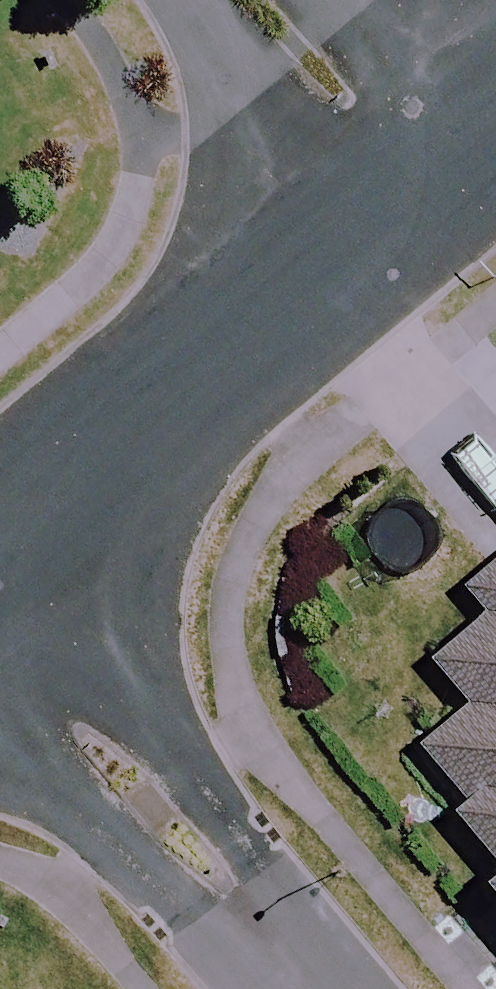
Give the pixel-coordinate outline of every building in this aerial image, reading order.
[(439,611),(461,638),(430,663),(468,710),(420,749),(467,807),(442,827),(495,894),(495,565),(439,611)]
